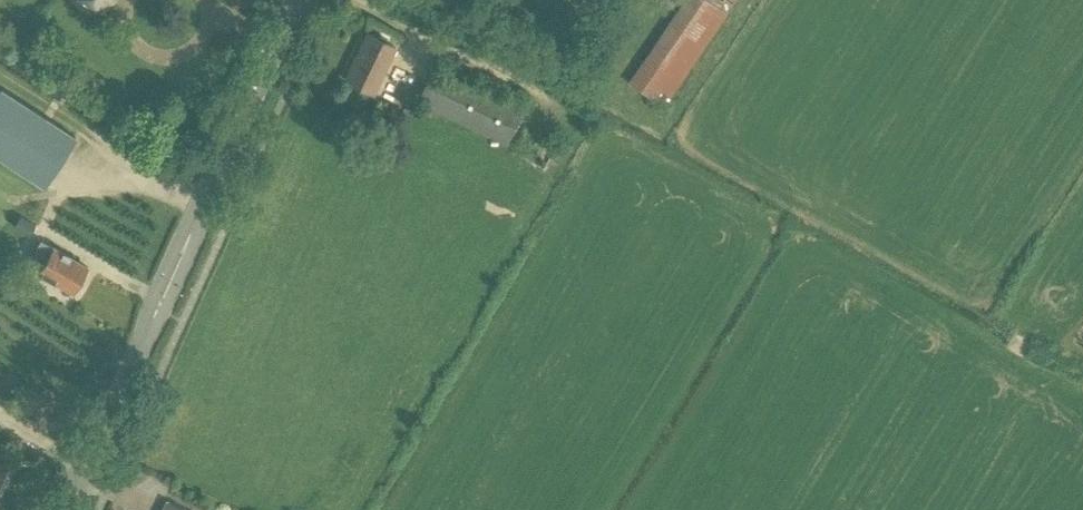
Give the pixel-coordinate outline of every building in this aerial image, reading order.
[(79,2),(83,6),(87,8),(92,7),(95,4),(104,10),(111,0),(79,0),(79,2)] [(736,0),(684,0),(628,82),(663,107),(736,0)] [(373,93),(395,47),(367,33),(345,79),(373,93)] [(434,67),(418,101),(507,144),(523,110),(434,67)] [(75,138),(1,90),(0,91),(0,159),(43,187),(75,138)] [(53,247),(53,248),(40,241),(33,254),(45,261),(38,273),(72,292),(86,267),(53,247)] [(167,502),(163,509),(185,509),(167,502)]
